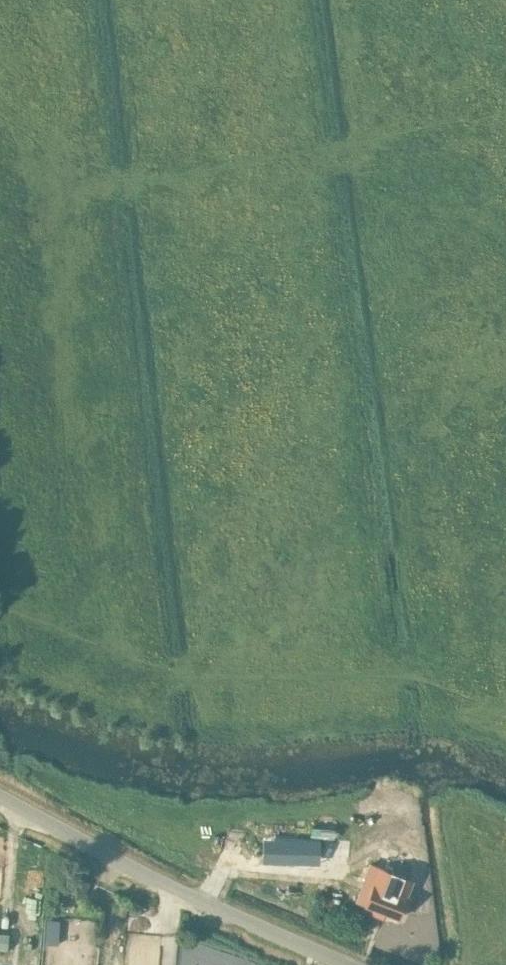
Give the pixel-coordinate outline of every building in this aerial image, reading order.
[(247,835),(246,859),(318,862),(318,850),(326,851),(327,839),(247,835)] [(399,918),(407,897),(396,893),(401,880),(368,868),(356,900),(374,907),(372,912),(383,917),(385,913),(399,918)] [(138,916),(139,906),(130,906),(129,916),(138,916)]
